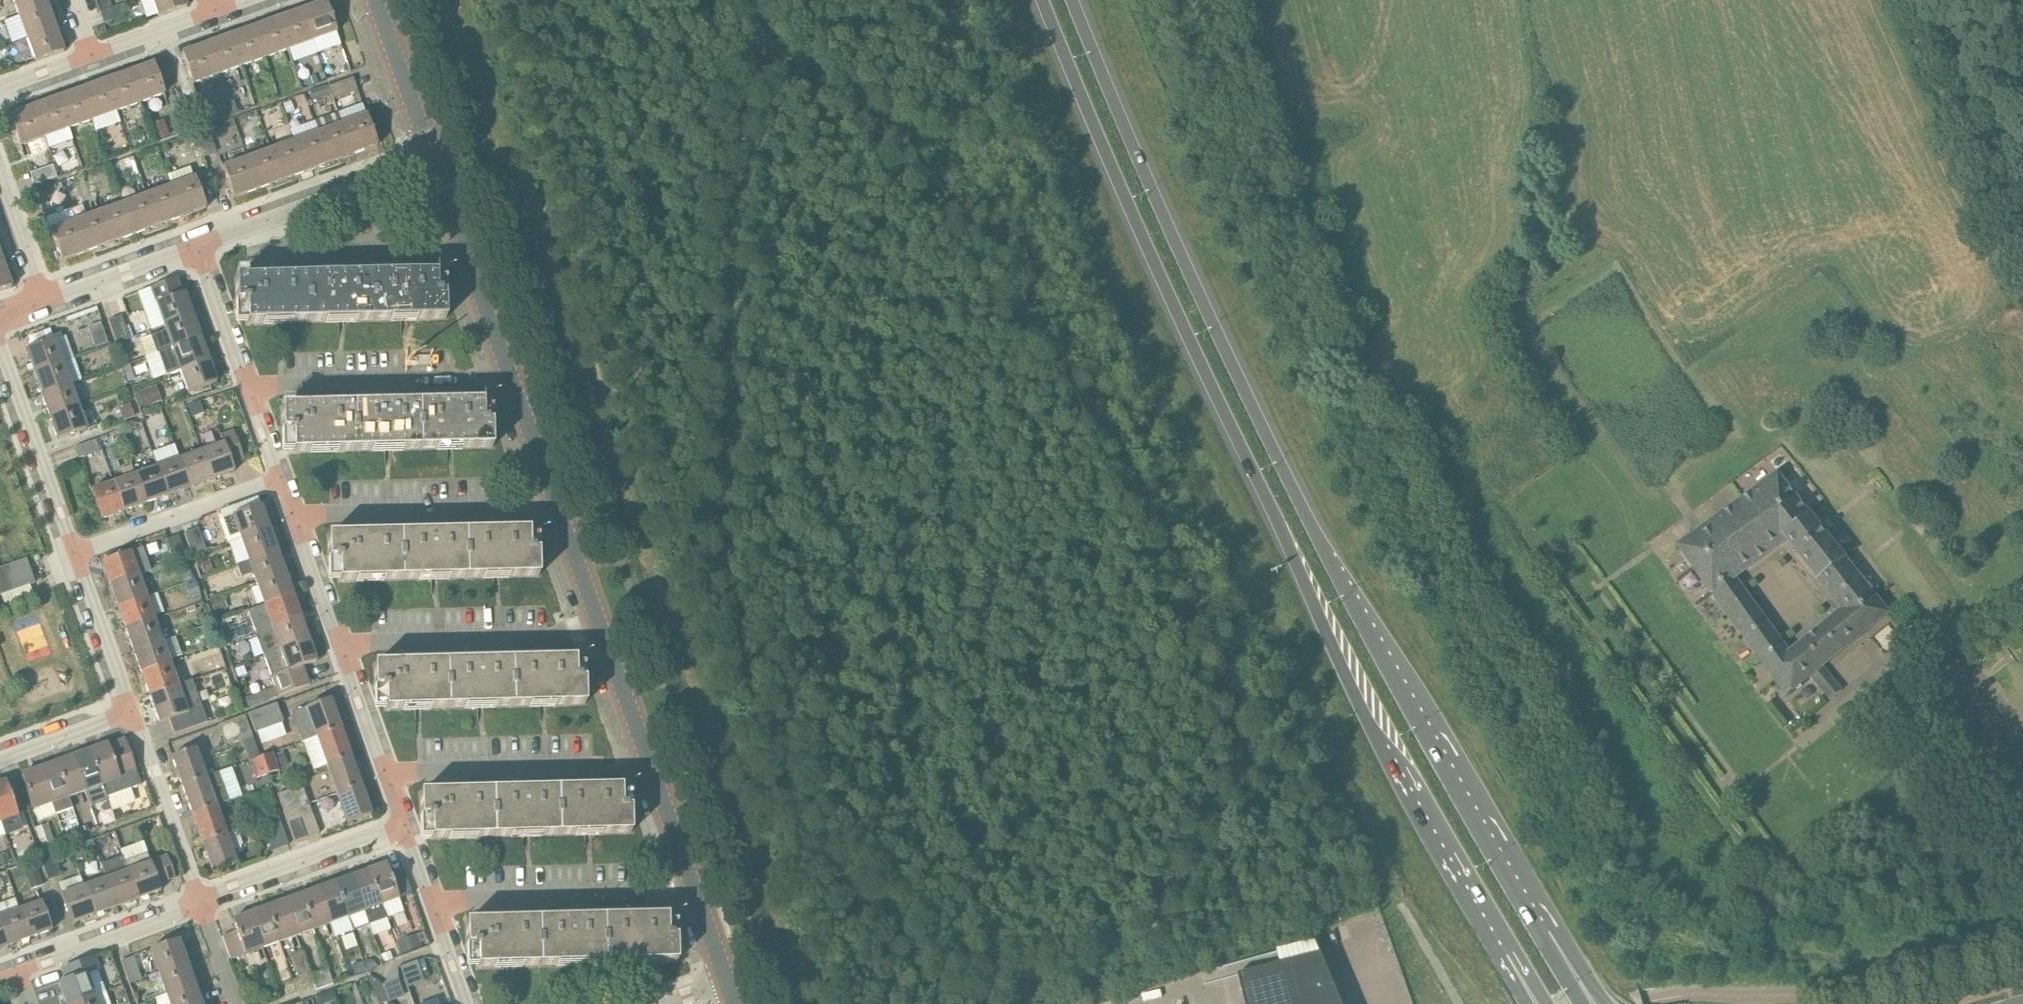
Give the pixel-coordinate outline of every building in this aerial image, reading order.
[(19,16),(47,6),(45,0),(13,0),(19,16)] [(109,0),(99,0),(103,10),(112,7),(109,0)] [(184,0),(152,0),(158,18),(187,8),(184,0)] [(302,10),(313,41),(337,32),(326,2),(302,10)] [(47,6),(19,16),(27,39),(55,28),(47,6)] [(104,23),(123,17),(119,6),(100,12),(104,23)] [(302,10),(278,19),(289,50),(313,41),(302,10)] [(289,50),(278,19),(255,27),(266,58),(289,50)] [(231,36),(241,67),(266,58),(255,27),(231,36)] [(55,28),(27,39),(36,62),(64,52),(55,28)] [(206,45),(217,75),(241,67),(231,36),(206,45)] [(193,84),(217,75),(206,45),(182,53),(193,84)] [(154,64),(129,73),(140,103),(165,94),(154,64)] [(318,83),(314,71),(302,75),(306,87),(318,83)] [(140,103),(129,73),(105,81),(116,112),(140,103)] [(333,99),(358,91),(353,78),(329,86),(333,99)] [(116,112),(105,81),(81,90),(92,120),(116,112)] [(92,120),(81,90),(58,98),(69,129),(92,120)] [(69,129),(58,98),(34,107),(45,137),(69,129)] [(195,123),(207,118),(200,100),(188,105),(195,123)] [(283,104),(287,114),(294,111),(291,101),(283,104)] [(45,137),(34,107),(9,116),(20,146),(45,137)] [(342,125),(353,155),(377,146),(367,116),(342,125)] [(157,140),(172,135),(167,120),(152,125),(157,140)] [(290,131),(294,142),(305,172),(329,163),(318,133),(314,122),(290,131)] [(318,133),(329,163),(353,155),(342,125),(318,133)] [(208,127),(195,132),(204,156),(217,151),(208,127)] [(271,151),(281,181),(305,172),(294,142),(271,151)] [(195,160),(203,157),(198,144),(191,147),(195,160)] [(247,159),(258,189),(281,181),(271,151),(247,159)] [(258,189),(247,159),(222,168),(233,198),(258,189)] [(39,185),(61,177),(57,166),(35,174),(39,185)] [(170,187),(181,218),(206,209),(195,178),(170,187)] [(147,195),(158,226),(181,218),(170,187),(147,195)] [(123,204),(134,235),(158,226),(147,195),(123,204)] [(99,212),(111,243),(134,235),(123,204),(99,212)] [(76,221),(87,252),(111,243),(99,212),(76,221)] [(87,252),(76,221),(51,230),(62,261),(87,252)] [(0,265),(0,292),(12,287),(3,264),(0,265)] [(373,275),(374,321),(446,319),(446,295),(441,295),(441,293),(437,293),(436,274),(409,275),(409,266),(407,265),(399,265),(400,275),(373,275)] [(310,323),(374,321),(373,275),(346,276),(346,268),(344,267),(335,267),(336,276),(309,277),(310,323)] [(310,323),(309,277),(282,278),(282,270),(280,269),(272,269),(272,278),(236,279),(236,303),(242,303),(242,305),(246,305),(247,324),(310,323)] [(157,303),(165,326),(193,316),(185,293),(182,294),(176,279),(151,288),(156,303),(157,303)] [(117,343),(130,339),(122,316),(109,320),(117,343)] [(193,316),(165,326),(167,330),(151,336),(157,354),(159,353),(201,338),(193,316)] [(89,333),(102,328),(100,323),(87,327),(89,333)] [(201,338),(159,353),(166,375),(181,370),(209,360),(201,338)] [(34,372),(62,363),(54,340),(26,350),(34,372)] [(120,365),(115,349),(113,350),(108,352),(113,367),(120,365)] [(209,360),(181,370),(189,393),(217,383),(209,360)] [(42,396),(71,385),(62,363),(34,372),(42,396)] [(130,363),(122,366),(128,382),(136,379),(130,363)] [(50,418),(79,408),(71,385),(42,396),(50,418)] [(156,386),(139,391),(145,406),(161,400),(156,386)] [(418,404),(420,449),(492,448),(492,423),(487,423),(487,422),(483,422),(482,402),(455,403),(455,395),(453,394),(446,394),(446,403),(418,404)] [(354,405),(355,451),(420,449),(418,404),(392,404),(392,396),(390,395),(382,395),(382,405),(354,405)] [(355,451),(354,405),(328,406),(328,398),(326,397),(318,397),(318,406),(282,407),(282,432),(288,432),(288,433),(292,433),(293,452),(355,451)] [(118,408),(123,421),(134,417),(130,404),(118,408)] [(86,430),(79,408),(50,418),(58,440),(86,430)] [(79,458),(100,451),(96,440),(75,447),(79,458)] [(224,444),(201,453),(211,481),(234,472),(224,444)] [(161,466),(182,459),(178,447),(157,454),(161,466)] [(211,481),(201,453),(179,461),(189,489),(211,481)] [(189,489),(179,461),(157,468),(166,497),(189,489)] [(166,497),(157,468),(134,477),(144,505),(166,497)] [(1810,675),(1830,700),(1842,690),(1821,665),(1886,613),(1777,475),(1679,547),(1787,694),(1810,675)] [(144,505),(134,477),(113,484),(123,512),(144,505)] [(123,512),(113,484),(91,492),(101,520),(123,512)] [(228,544),(242,539),(270,529),(262,506),(219,521),(228,544)] [(465,533),(466,578),(538,576),(538,552),(533,552),(533,550),(529,550),(528,531),(502,532),(502,523),(500,522),(492,523),(492,532),(465,533)] [(466,578),(465,533),(438,533),(438,525),(436,524),(428,524),(428,533),(400,534),(401,580),(466,578)] [(401,580),(400,534),(374,535),(374,527),(373,526),(364,526),(364,535),(328,536),(328,561),(335,560),(335,562),(339,562),(339,581),(401,580)] [(194,556),(205,552),(197,529),(186,533),(194,556)] [(270,529),(242,539),(249,561),(277,551),(270,529)] [(176,563),(187,559),(179,536),(168,540),(176,563)] [(110,586),(139,576),(151,571),(143,548),(102,563),(110,586)] [(277,551),(249,561),(238,565),(242,577),(254,573),(257,582),(285,572),(277,551)] [(35,583),(26,560),(0,569),(0,596),(35,583)] [(213,571),(209,560),(201,562),(205,573),(213,571)] [(193,580),(190,570),(186,571),(182,580),(183,583),(193,580)] [(285,572),(257,582),(265,605),(293,595),(285,572)] [(118,608),(147,598),(139,576),(110,586),(118,608)] [(200,595),(195,582),(184,586),(188,599),(200,595)] [(293,595),(265,605),(249,612),(256,633),(301,617),(293,595)] [(126,630),(154,620),(147,598),(118,608),(126,630)] [(222,611),(218,598),(209,601),(213,613),(222,611)] [(301,617),(256,633),(264,655),(309,639),(301,617)] [(134,653),(163,642),(154,620),(126,630),(134,653)] [(224,622),(214,625),(218,639),(229,635),(224,622)] [(2010,647),(2022,666),(2022,637),(2010,647)] [(309,639),(264,655),(279,700),(308,690),(300,668),(317,662),(309,639)] [(142,674),(170,664),(163,642),(134,653),(142,674)] [(510,661),(511,707),(585,705),(584,680),(579,680),(579,678),(575,678),(575,659),(548,660),(548,652),(546,651),(538,651),(538,661),(510,661)] [(511,707),(510,661),(484,662),(484,654),(482,653),(474,653),(474,662),(446,663),(447,708),(511,707)] [(447,708),(446,663),(421,664),(420,655),(419,654),(410,655),(410,664),(374,665),(375,689),(382,689),(382,691),(385,691),(386,710),(447,708)] [(150,697),(178,686),(170,664),(142,674),(150,697)] [(169,720),(174,735),(207,723),(192,681),(178,686),(150,697),(160,724),(169,720)] [(302,743),(317,738),(341,729),(330,700),(291,714),(302,743)] [(256,733),(283,723),(276,704),(248,714),(256,733)] [(249,762),(250,762),(261,758),(245,716),(219,726),(227,747),(241,741),(249,762)] [(341,729),(317,738),(327,766),(351,757),(341,729)] [(108,745),(91,751),(103,785),(107,798),(142,786),(125,740),(108,746),(108,745)] [(182,787),(206,778),(196,749),(172,758),(182,787)] [(91,751),(74,757),(86,791),(92,808),(108,801),(107,798),(103,785),(91,751)] [(288,764),(283,752),(274,755),(279,768),(288,764)] [(257,779),(279,770),(272,754),(261,758),(250,762),(257,779)] [(86,791),(74,757),(55,764),(68,798),(86,791)] [(351,757),(327,766),(337,794),(361,786),(351,757)] [(38,770),(51,804),(56,816),(72,810),(68,798),(55,764),(38,770)] [(51,804),(38,770),(22,776),(34,810),(51,804)] [(220,773),(206,778),(182,787),(193,815),(217,807),(230,802),(220,773)] [(558,790),(559,835),(631,833),(630,809),(625,809),(625,807),(621,807),(621,788),(594,789),(594,781),(592,779),(584,780),(584,789),(558,790)] [(495,837),(559,835),(558,790),(530,790),(530,782),(528,781),(520,781),(520,791),(493,792),(495,837)] [(0,784),(0,819),(1,822),(18,816),(6,782),(0,784)] [(495,837),(493,792),(467,792),(466,784),(465,783),(456,783),(457,793),(421,794),(421,818),(427,818),(427,820),(431,820),(432,839),(495,837)] [(285,813),(309,805),(303,786),(279,794),(285,813)] [(361,786),(337,794),(348,824),(372,815),(361,786)] [(260,808),(273,803),(269,791),(256,795),(260,808)] [(320,834),(310,805),(285,813),(289,825),(300,821),(307,839),(320,834)] [(217,807),(193,815),(203,843),(227,835),(217,807)] [(272,851),(288,845),(278,816),(262,822),(272,851)] [(307,839),(300,821),(289,825),(295,843),(307,839)] [(44,851),(57,846),(49,823),(36,828),(44,851)] [(87,824),(79,827),(81,833),(89,830),(87,824)] [(227,835),(203,843),(213,873),(237,864),(227,835)] [(75,861),(97,853),(93,840),(93,839),(85,842),(70,847),(75,861)] [(9,863),(6,853),(0,855),(0,866),(9,863)] [(48,880),(60,876),(53,855),(42,859),(48,880)] [(106,879),(116,908),(139,900),(129,871),(124,857),(101,865),(106,879)] [(129,871),(139,900),(161,891),(159,885),(175,878),(167,857),(151,863),(129,871)] [(386,865),(368,872),(381,906),(399,899),(386,865)] [(385,919),(381,906),(368,872),(352,877),(365,912),(369,924),(385,919)] [(39,874),(26,878),(31,890),(44,885),(39,874)] [(365,912),(352,877),(335,883),(348,918),(365,912)] [(84,888),(94,916),(116,908),(106,879),(84,888)] [(348,918),(335,883),(318,890),(331,924),(348,918)] [(94,916),(84,888),(62,895),(72,924),(94,916)] [(331,924),(318,890),(302,896),(315,930),(331,924)] [(315,930),(302,896),(285,902),(297,936),(315,930)] [(20,910),(30,939),(53,931),(42,902),(20,910)] [(297,936),(285,902),(267,908),(280,942),(297,936)] [(280,942),(267,908),(251,914),(263,949),(280,942)] [(603,919),(605,964),(677,963),(676,938),(672,938),(672,936),(667,936),(667,917),(640,918),(640,910),(638,909),(630,909),(630,918),(603,919)] [(7,947),(30,939),(20,910),(0,917),(0,926),(7,947)] [(605,964),(603,919),(576,920),(576,911),(574,910),(566,910),(566,920),(539,921),(540,966),(605,964)] [(540,966),(539,921),(512,921),(512,913),(510,912),(502,912),(502,922),(467,923),(467,947),(473,947),(473,948),(477,948),(478,967),(540,966)] [(263,949),(251,914),(233,921),(237,931),(223,937),(232,961),(246,956),(245,955),(263,949)] [(427,940),(424,932),(417,935),(420,942),(427,940)] [(420,947),(416,935),(397,941),(401,954),(420,947)] [(151,950),(159,973),(187,963),(179,940),(151,950)] [(1316,943),(1235,964),(1245,1003),(1342,1003),(1316,943)] [(300,977),(311,972),(303,952),(292,957),(300,977)] [(393,959),(390,952),(381,955),(384,962),(393,959)] [(94,957),(64,968),(68,980),(59,984),(66,1003),(72,1003),(95,996),(88,975),(99,971),(94,957)] [(130,983),(142,978),(134,957),(122,961),(130,983)] [(356,976),(367,972),(362,957),(351,962),(353,965),(352,966),(356,976)] [(377,967),(370,960),(365,962),(369,975),(377,967)] [(409,988),(425,982),(418,962),(401,967),(409,988)] [(187,963),(159,973),(167,996),(195,985),(187,963)] [(317,990),(334,984),(328,970),(311,976),(317,990)] [(388,1003),(381,984),(370,978),(368,979),(376,1003),(386,1003),(388,1003)] [(167,996),(170,1003),(202,1003),(195,985),(167,996)] [(337,1000),(334,992),(333,990),(324,993),(324,995),(326,999),(331,1002),(337,1000)] [(144,1003),(155,1000),(154,995),(143,999),(144,1003)] [(95,996),(72,1003),(98,1003),(95,996)]
